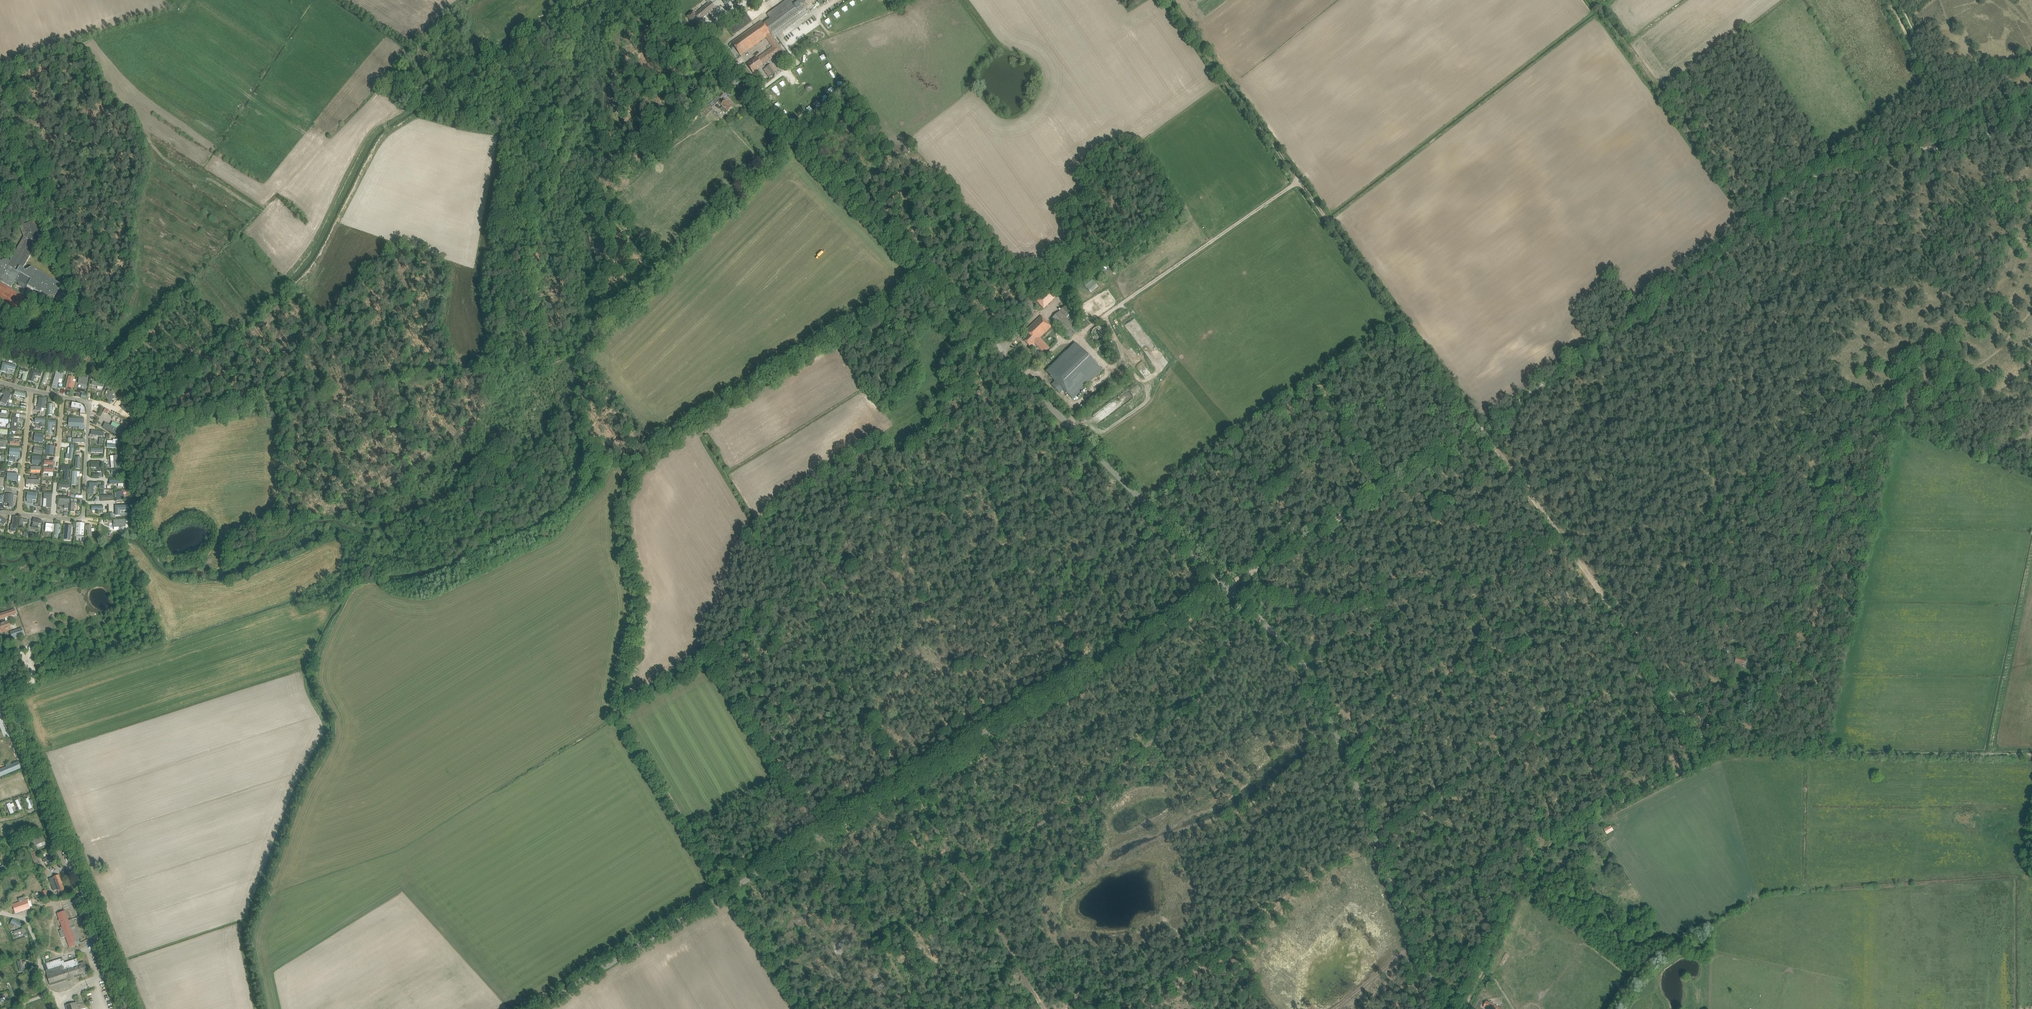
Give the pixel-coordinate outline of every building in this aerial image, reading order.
[(757,70),(760,68),(760,67),(778,54),(778,55),(785,50),(783,47),(782,49),(774,38),(808,13),(798,0),(786,0),(767,14),(770,19),(764,24),(762,21),(731,43),(741,56),(766,37),(773,47),(755,60),(754,59),(747,64),(753,73),(757,70)] [(692,13),(691,14),(687,17),(690,21),(692,24),(693,24),(696,28),(703,22),(701,20),(716,8),(711,1),(700,10),(696,14),(694,12),(692,13)] [(786,54),(777,60),(780,65),(789,59),(786,54)] [(776,72),(770,64),(766,67),(766,68),(763,70),(768,77),(776,72)] [(724,98),(721,101),(720,103),(721,105),(723,107),(721,109),(726,114),(733,107),(724,98)] [(31,267),(26,270),(23,268),(43,235),(37,219),(19,226),(24,237),(10,260),(6,258),(2,259),(1,261),(0,260),(0,276),(4,278),(2,282),(11,287),(13,284),(15,281),(18,283),(19,286),(23,288),(27,288),(28,286),(53,300),(62,285),(31,267)] [(1092,279),(1084,286),(1091,293),(1098,286),(1092,279)] [(1036,301),(1043,309),(1056,297),(1056,296),(1059,293),(1052,286),(1036,301)] [(1051,319),(1069,339),(1078,331),(1075,328),(1079,325),(1068,312),(1071,309),(1067,304),(1051,319)] [(1041,316),(1029,327),(1025,331),(1029,335),(1023,340),(1030,346),(1032,344),(1032,345),(1035,343),(1044,353),(1049,348),(1040,338),(1051,327),(1041,316)] [(1106,335),(1106,334),(1106,333),(1106,332),(1106,331),(1105,331),(1105,330),(1105,329),(1104,329),(1103,328),(1102,327),(1101,327),(1100,327),(1099,327),(1098,327),(1097,327),(1096,327),(1095,327),(1095,328),(1094,328),(1093,329),(1092,330),(1092,331),(1092,332),(1091,332),(1091,333),(1091,334),(1091,335),(1091,336),(1092,337),(1092,338),(1093,339),(1094,340),(1095,340),(1095,341),(1096,341),(1097,341),(1098,342),(1099,342),(1100,342),(1100,341),(1101,341),(1102,341),(1103,340),(1104,339),(1105,339),(1105,338),(1106,337),(1106,336),(1106,335)] [(1105,368),(1079,340),(1049,369),(1058,379),(1054,382),(1062,391),(1066,387),(1075,397),(1105,368)] [(17,366),(3,362),(1,371),(7,372),(8,368),(16,370),(17,366)] [(21,370),(20,373),(24,374),(22,379),(26,381),(29,371),(21,368),(21,370)] [(32,370),(29,381),(34,382),(36,375),(41,377),(42,373),(32,370)] [(62,373),(57,371),(53,385),(58,386),(60,379),(63,379),(65,373),(62,373)] [(88,378),(80,376),(78,383),(87,385),(88,378)] [(93,381),(92,385),(98,386),(97,389),(102,390),(103,387),(104,387),(105,383),(105,381),(96,379),(96,382),(93,381)] [(69,380),(68,380),(66,386),(66,389),(71,390),(72,388),(72,386),(74,387),(75,385),(73,384),(73,381),(69,380)] [(111,391),(109,389),(107,391),(108,393),(112,400),(115,398),(113,395),(115,394),(112,390),(111,391)] [(4,395),(1,402),(6,405),(12,395),(12,394),(3,390),(2,393),(1,393),(4,395)] [(47,399),(39,398),(37,407),(36,407),(35,411),(41,412),(42,409),(45,409),(47,399)] [(79,404),(72,402),(71,407),(81,409),(81,412),(85,412),(85,411),(85,410),(85,409),(85,408),(84,407),(83,406),(83,405),(82,405),(81,405),(81,404),(80,404),(79,404)] [(46,419),(36,418),(35,420),(35,422),(41,423),(41,427),(45,427),(46,419)] [(82,429),(85,429),(85,425),(84,425),(84,419),(71,418),(71,427),(82,427),(82,429)] [(56,421),(49,421),(48,431),(52,431),(52,424),(56,424),(56,421)] [(105,423),(103,428),(122,438),(125,430),(120,427),(118,430),(105,423)] [(92,431),(91,435),(94,436),(93,439),(100,440),(100,438),(100,436),(104,437),(104,432),(92,431)] [(44,434),(35,433),(34,441),(43,443),(44,434)] [(113,444),(107,443),(107,448),(117,449),(118,440),(113,440),(113,444)] [(54,455),(55,446),(47,445),(46,450),(46,454),(54,455)] [(20,449),(10,448),(9,456),(11,456),(11,458),(9,458),(9,462),(14,462),(14,458),(13,458),(13,457),(13,456),(20,457),(20,449)] [(73,460),(74,449),(70,448),(69,454),(66,454),(65,459),(69,459),(73,460)] [(41,457),(37,457),(35,457),(35,462),(32,462),(32,465),(41,465),(41,457)] [(44,467),(43,472),(54,473),(54,468),(53,468),(53,465),(54,465),(54,461),(44,461),(44,465),(49,465),(49,468),(44,467)] [(97,472),(102,472),(102,468),(102,463),(91,463),(91,468),(98,468),(97,472)] [(61,466),(61,471),(65,471),(64,480),(69,481),(70,467),(61,466)] [(27,492),(26,499),(36,500),(37,493),(27,492)] [(46,507),(52,508),(53,494),(44,493),(44,499),(47,499),(46,507)] [(14,494),(6,494),(5,507),(13,507),(14,494)] [(116,506),(116,516),(121,516),(121,511),(129,511),(129,505),(116,506)] [(42,524),(43,520),(34,518),(33,522),(34,522),(33,527),(38,529),(40,524),(42,524)] [(85,523),(77,523),(76,535),(84,536),(85,523)] [(72,525),(65,524),(64,539),(71,540),(72,525)] [(87,532),(97,534),(98,527),(88,525),(87,532)] [(16,614),(15,609),(3,613),(4,618),(5,618),(6,621),(3,623),(0,623),(0,631),(0,632),(5,630),(11,628),(8,621),(6,617),(16,614)] [(1745,664),(1746,659),(1736,657),(1734,664),(1741,666),(1741,663),(1745,664)] [(0,769),(0,777),(21,768),(18,762),(0,769)] [(23,793),(29,791),(25,779),(18,781),(23,793)] [(18,792),(16,787),(12,788),(10,783),(3,785),(7,796),(18,792)] [(40,818),(33,820),(37,831),(44,829),(40,818)] [(19,822),(22,829),(28,827),(25,820),(19,822)] [(5,837),(12,834),(9,825),(2,827),(5,837)] [(1603,829),(1607,834),(1613,830),(1610,825),(1603,829)] [(43,836),(29,841),(31,847),(45,842),(43,836)] [(44,858),(46,864),(55,861),(53,855),(44,858)] [(54,877),(49,879),(53,890),(55,890),(57,889),(59,895),(65,892),(59,875),(54,877)] [(14,878),(15,885),(24,883),(23,876),(14,878)] [(19,902),(12,904),(15,913),(23,910),(30,908),(27,899),(25,900),(24,897),(18,899),(19,902)] [(60,913),(57,914),(62,927),(60,928),(61,931),(59,931),(62,938),(66,937),(68,944),(70,947),(75,945),(80,943),(79,940),(75,929),(75,928),(74,925),(73,926),(71,919),(68,921),(65,911),(60,913)] [(21,924),(13,919),(11,922),(19,927),(21,924)] [(8,941),(6,933),(0,935),(0,944),(8,941)] [(94,936),(97,943),(102,941),(99,934),(94,936)] [(27,938),(16,941),(19,948),(29,944),(27,938)] [(46,963),(48,970),(46,970),(50,985),(80,976),(80,974),(84,973),(85,973),(87,972),(84,962),(79,964),(77,959),(65,963),(63,958),(46,963)] [(32,973),(21,978),(24,985),(35,980),(32,973)] [(28,996),(38,993),(36,986),(26,989),(28,996)] [(40,1008),(47,1006),(46,1003),(48,1002),(46,998),(35,1002),(36,1007),(39,1006),(40,1008)] [(67,1008),(78,1008),(76,1005),(79,1004),(78,999),(75,1000),(76,1003),(66,1006),(67,1008)] [(1484,1006),(1489,1008),(1502,1008),(1486,1001),(1484,1006)]
